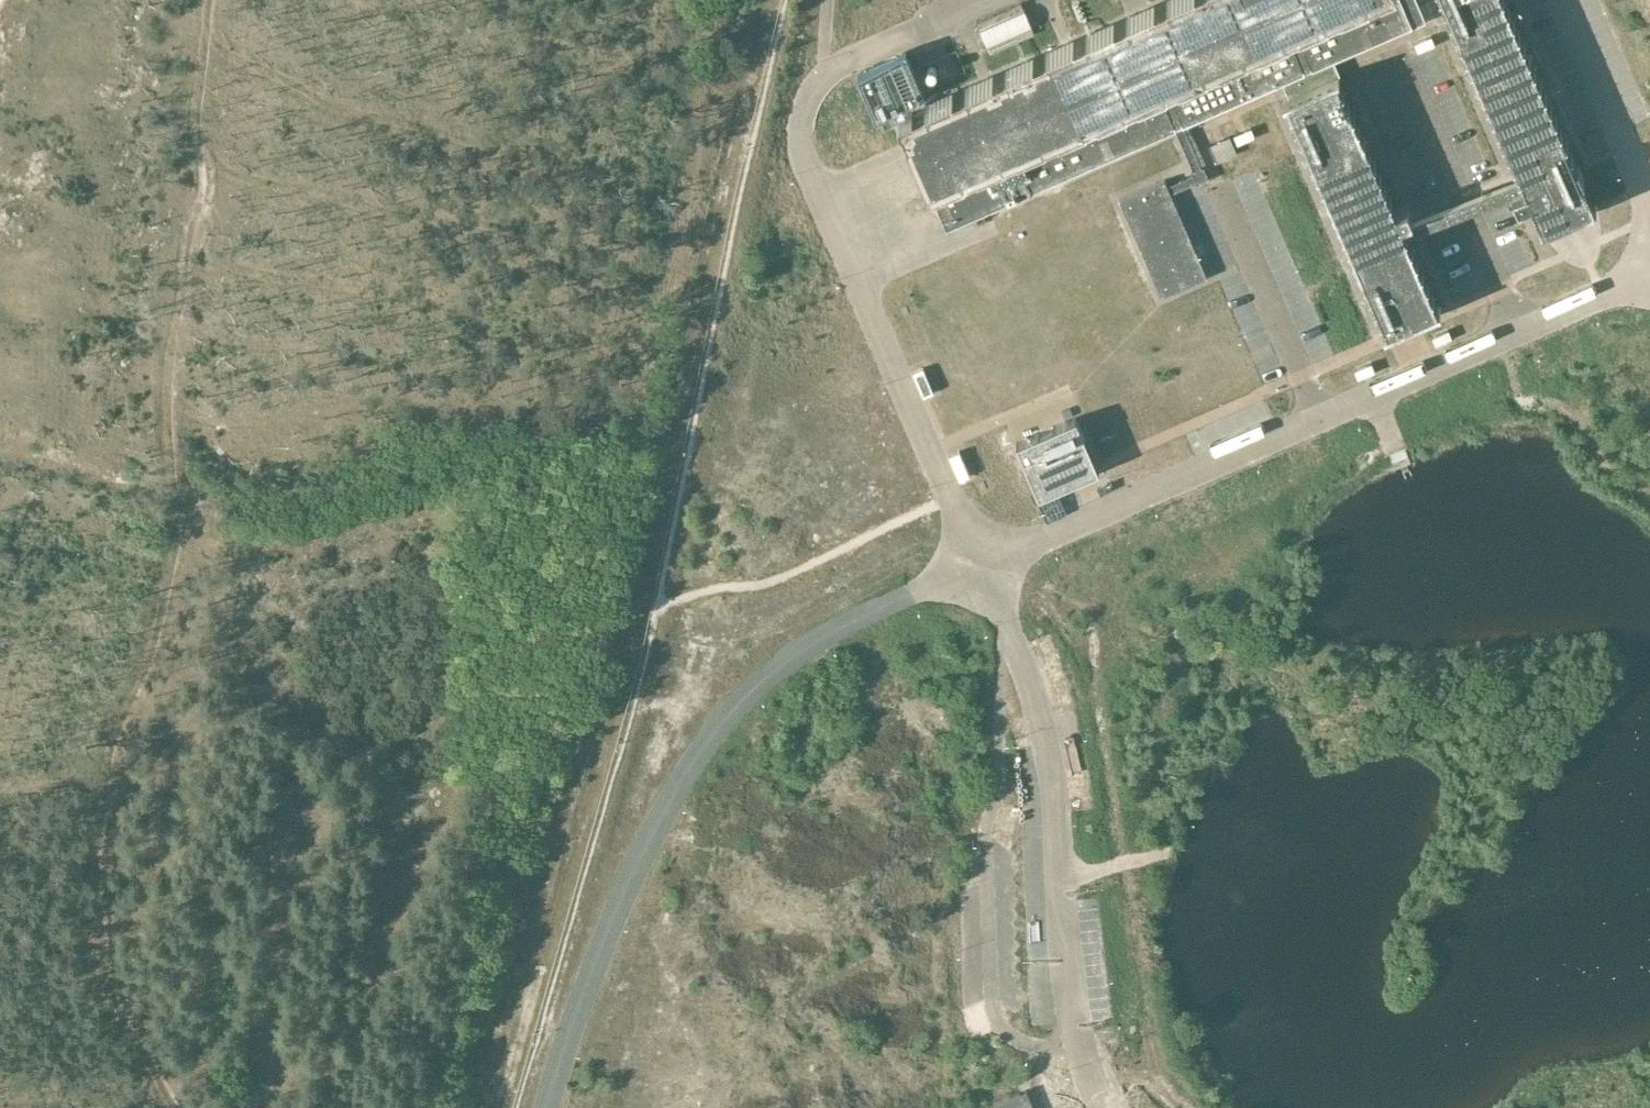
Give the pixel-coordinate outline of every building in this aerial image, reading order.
[(857,69),(876,112),(879,111),(885,125),(900,119),(932,190),(946,227),(1175,127),(1195,169),(1202,167),(1183,124),(1226,106),(1236,127),(1249,121),(1240,99),(1411,26),(1425,20),(1417,0),(1159,0),(927,101),(905,49),(857,69)] [(1520,174),(1506,179),(1511,191),(1516,203),(1531,199),(1532,201),(1543,226),(1593,204),(1582,179),(1504,0),(1444,0),(1520,174)] [(1336,75),(1285,97),(1388,330),(1436,309),(1404,234),(1511,191),(1506,179),(1412,217),(1406,204),(1394,210),(1336,75)] [(1165,179),(1119,198),(1162,296),(1207,275),(1171,192),(1196,180),(1198,183),(1209,178),(1203,166),(1202,167),(1195,169),(1192,171),(1193,173),(1167,184),(1165,179)] [(1076,419),(1015,445),(1038,498),(1098,472),(1076,419)] [(1025,1090),(993,1103),(995,1107),(1033,1107),(1025,1090)]
